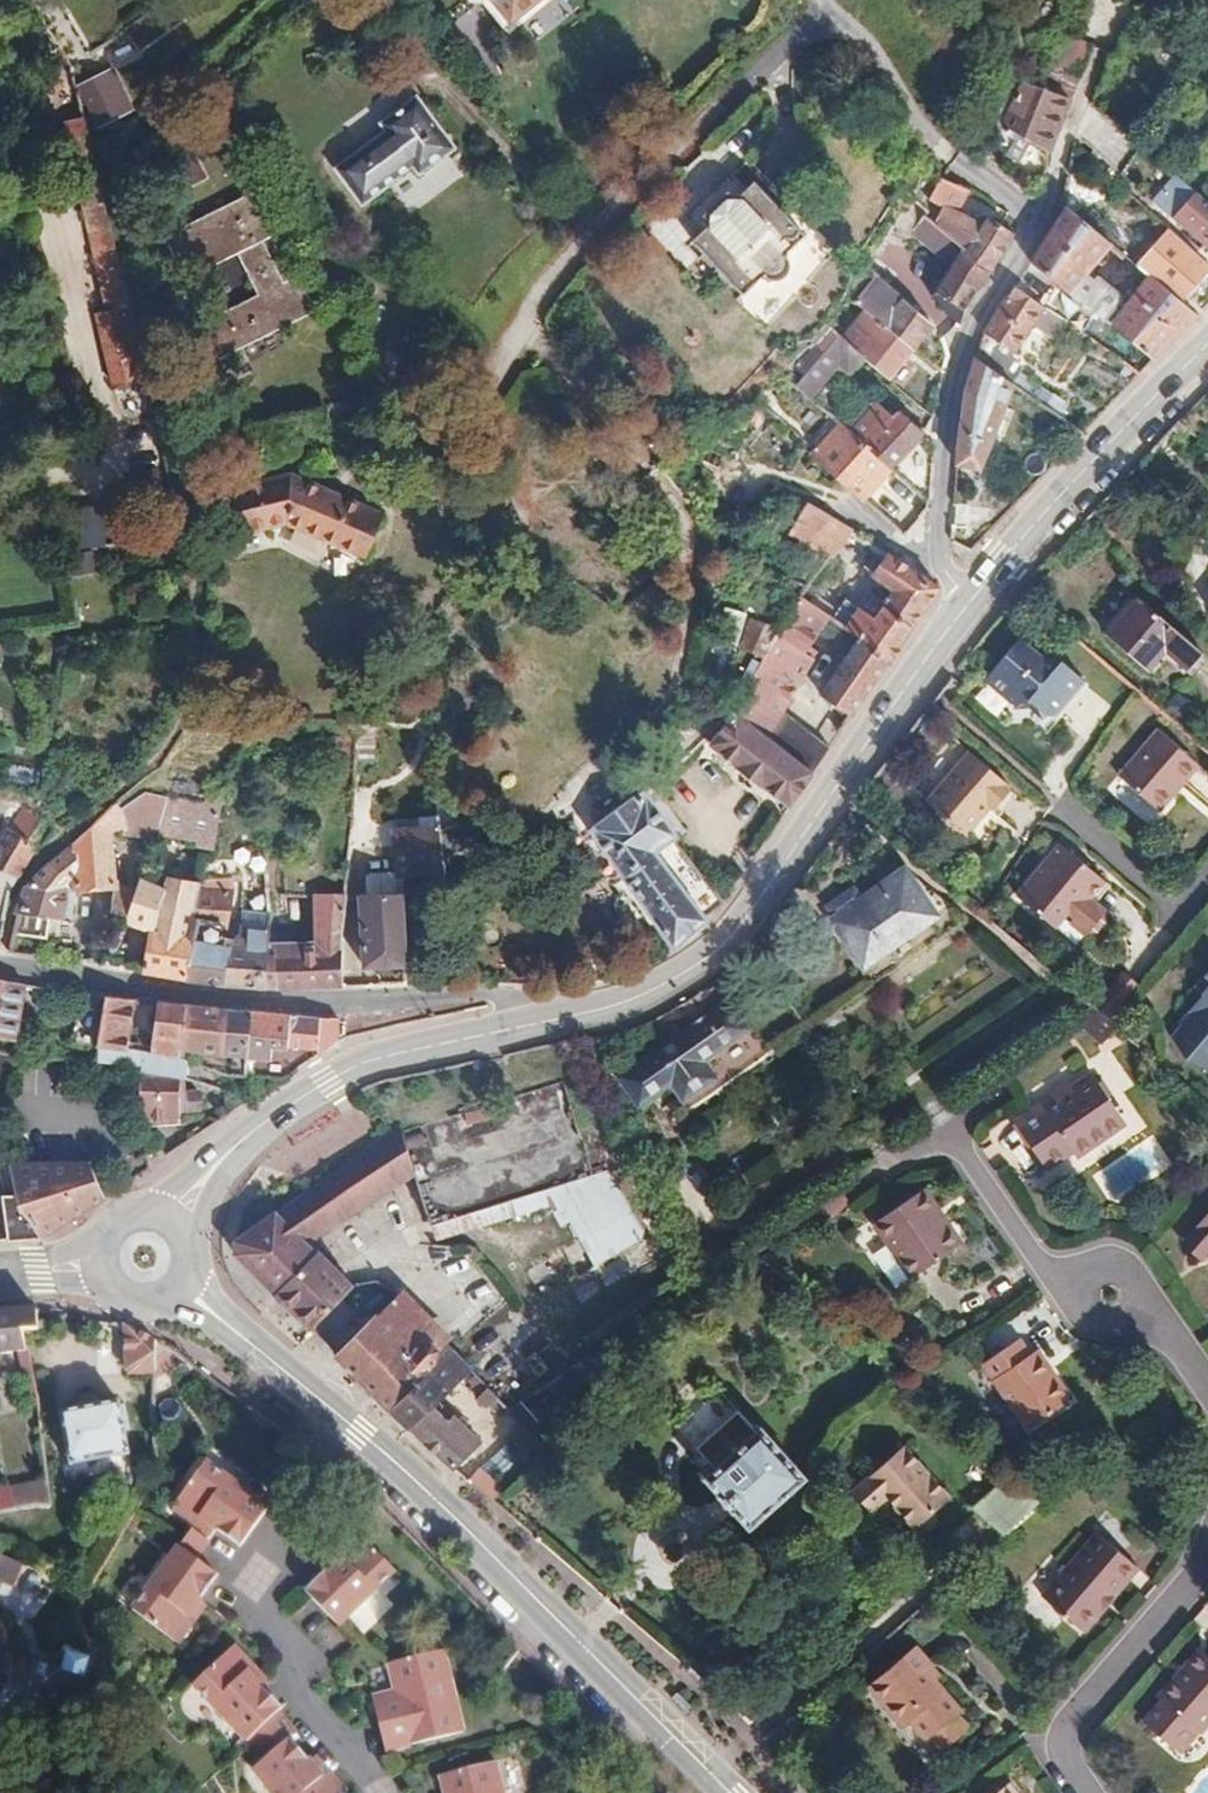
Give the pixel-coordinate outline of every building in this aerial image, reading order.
[(131,24),(142,40),(180,13),(196,0),(165,0),(131,24)] [(512,16),(534,0),(500,0),(512,16)] [(117,56),(137,43),(130,30),(110,44),(117,56)] [(1086,47),(1048,32),(1035,62),(1072,77),(1078,62),(1086,47)] [(1035,62),(1027,81),(1064,97),(1072,77),(1035,62)] [(108,69),(81,84),(100,122),(129,107),(108,69)] [(1027,81),(1005,134),(1043,148),(1064,97),(1027,81)] [(385,120),(390,127),(340,163),(367,200),(417,165),(422,171),(456,147),(419,97),(385,120)] [(40,105),(19,111),(64,296),(55,298),(72,373),(104,365),(40,105)] [(1044,163),(1043,148),(1005,134),(995,158),(1038,175),(1044,163)] [(790,241),(786,236),(806,212),(747,163),(733,179),(729,176),(726,179),(721,175),(697,203),(702,207),(700,211),(704,214),(690,231),(749,280),(769,257),(774,259),(778,260),(784,258),(788,255),(790,250),(791,246),(790,241)] [(913,222),(956,249),(988,268),(1011,231),(999,224),(988,217),(982,228),(958,213),(962,205),(957,202),(964,191),(943,182),(938,180),(913,222)] [(1191,191),(1161,224),(1169,231),(1207,267),(1207,205),(1191,191)] [(264,238),(273,235),(256,196),(174,232),(191,272),(242,249),(263,298),(206,323),(218,354),(315,310),(302,280),(285,288),(264,238)] [(107,312),(99,314),(116,389),(154,381),(115,200),(84,206),(107,312)] [(1125,297),(1087,266),(1106,243),(1062,207),(1030,259),(1148,357),(1194,315),(1176,300),(1145,274),(1125,297)] [(904,238),(947,263),(956,249),(913,222),(896,212),(868,258),(885,268),(904,238)] [(1129,261),(1145,274),(1176,300),(1207,267),(1169,231),(1140,259),(1135,255),(1129,261)] [(969,299),(988,268),(956,249),(947,263),(928,296),(942,305),(940,309),(958,321),(963,311),(969,299)] [(928,325),(870,280),(851,303),(863,312),(909,348),(928,325)] [(985,333),(1022,357),(1053,312),(1014,285),(985,333)] [(854,358),(884,380),(909,348),(863,312),(837,345),(854,358)] [(786,367),(799,378),(815,389),(832,368),(841,375),(854,358),(837,345),(816,330),(786,367)] [(987,364),(1007,378),(1016,365),(995,350),(987,364)] [(1007,378),(987,364),(978,358),(956,464),(978,467),(1020,387),(1007,378)] [(789,391),(804,403),(815,389),(799,378),(789,391)] [(1027,391),(1038,399),(1044,388),(1034,381),(1027,391)] [(903,450),(919,430),(895,410),(889,417),(872,404),(845,436),(886,469),(913,491),(929,471),(903,450)] [(845,436),(832,426),(807,456),(860,500),(886,469),(845,436)] [(288,496),(223,525),(240,566),(291,543),(377,566),(387,522),(288,496)] [(783,532),(826,560),(846,530),(802,503),(783,532)] [(935,586),(884,554),(869,577),(891,592),(871,620),(855,608),(847,619),(841,615),(835,624),(857,640),(885,660),(935,586)] [(730,716),(762,737),(779,710),(817,654),(812,652),(818,642),(813,638),(826,617),(801,598),(774,642),(752,679),(730,716)] [(1183,668),(1196,653),(1132,598),(1101,634),(1141,669),(1160,647),(1183,668)] [(752,679),(774,642),(754,631),(732,668),(752,679)] [(885,660),(857,640),(820,695),(849,714),(885,660)] [(1042,648),(1031,661),(1011,643),(977,683),(1006,709),(1023,708),(1026,705),(1037,715),(1050,715),(1079,680),(1042,648)] [(812,770),(829,744),(779,710),(762,737),(812,770)] [(762,737),(730,716),(708,748),(789,803),(812,770),(762,737)] [(1156,732),(1117,778),(1158,813),(1175,794),(1171,791),(1180,782),(1182,784),(1197,768),(1156,732)] [(1003,791),(1006,788),(967,754),(925,803),(963,838),(988,810),(991,813),(1007,795),(1003,791)] [(43,789),(47,774),(20,767),(16,781),(43,789)] [(0,784),(0,815),(9,818),(0,833),(0,931),(10,886),(52,823),(39,818),(37,799),(0,784)] [(169,795),(156,831),(196,840),(194,850),(209,854),(218,808),(216,787),(215,789),(200,802),(169,795)] [(60,922),(61,914),(66,885),(74,886),(74,892),(114,887),(111,835),(122,833),(122,838),(151,846),(156,831),(169,795),(145,789),(119,810),(114,803),(27,884),(18,908),(13,936),(45,941),(49,919),(60,922)] [(654,853),(673,838),(678,834),(642,791),(586,836),(672,945),(706,919),(703,915),(654,853)] [(452,828),(434,834),(436,864),(484,839),(476,818),(452,828)] [(436,864),(434,834),(433,826),(390,829),(392,879),(397,879),(436,876),(436,864)] [(268,878),(273,878),(274,853),(266,853),(265,830),(249,829),(245,852),(242,852),(241,864),(208,860),(204,879),(240,877),(249,876),(268,878)] [(723,900),(673,838),(654,853),(703,915),(723,900)] [(1069,859),(1057,848),(1013,900),(1044,927),(1056,914),(1067,924),(1064,927),(1079,940),(1083,936),(1090,936),(1096,929),(1096,927),(1096,924),(1097,920),(1100,917),(1087,906),(1102,888),(1078,866),(1074,869),(1066,862),(1069,859)] [(208,859),(201,858),(196,882),(203,883),(204,881),(204,879),(208,860),(208,859)] [(897,868),(879,880),(883,886),(901,873),(897,868)] [(870,937),(878,948),(881,946),(929,912),(901,873),(883,886),(879,880),(858,895),(850,885),(834,897),(841,907),(830,915),(828,917),(849,946),(852,950),(870,937)] [(145,970),(184,978),(203,883),(196,882),(170,878),(167,885),(140,877),(132,899),(125,917),(124,922),(149,930),(145,970)] [(184,978),(238,984),(243,931),(232,941),(224,939),(230,886),(204,881),(203,883),(184,978)] [(74,886),(66,885),(61,914),(70,915),(74,892),(74,886)] [(314,949),(268,950),(266,987),(343,985),(338,953),(345,892),(319,890),(314,949)] [(125,917),(132,899),(113,892),(106,910),(125,917)] [(359,893),(358,965),(397,965),(397,893),(359,893)] [(823,905),(830,915),(841,907),(834,897),(823,905)] [(245,910),(244,926),(270,928),(271,912),(269,912),(245,910)] [(244,926),(243,931),(238,984),(266,987),(268,950),(270,928),(244,926)] [(886,954),(881,946),(878,948),(870,937),(852,950),(849,946),(842,951),(858,974),(886,954)] [(748,964),(762,982),(770,975),(756,958),(748,964)] [(1191,992),(1202,1002),(1193,1012),(1188,1015),(1182,1020),(1178,1026),(1177,1030),(1167,1042),(1183,1062),(1206,1075),(1207,1072),(1207,972),(1191,992)] [(13,1042),(25,984),(0,980),(0,1040),(13,1042)] [(100,1044),(125,1046),(132,1000),(102,997),(95,1044),(100,1044)] [(720,1002),(673,1031),(653,1044),(639,1053),(606,1074),(625,1105),(658,1085),(667,1100),(700,1079),(690,1062),(739,1032),(720,1002)] [(154,1049),(184,1051),(186,1005),(158,1003),(154,1049)] [(186,1005),(184,1051),(230,1055),(229,1073),(245,1074),(247,1054),(251,1011),(186,1005)] [(251,1011),(247,1054),(275,1055),(276,1044),(318,1046),(319,1053),(336,1042),(337,1019),(251,1011)] [(649,1037),(653,1044),(673,1031),(669,1024),(649,1037)] [(139,1065),(139,1047),(125,1046),(100,1044),(97,1061),(139,1065)] [(183,1094),(184,1051),(154,1049),(139,1047),(139,1065),(138,1117),(141,1117),(183,1115),(184,1109),(198,1110),(199,1096),(183,1094)] [(1093,1074),(1071,1087),(1054,1099),(1042,1107),(1038,1102),(1012,1119),(1045,1168),(1071,1151),(1074,1156),(1125,1122),(1093,1074)] [(575,1078),(392,1133),(413,1169),(426,1216),(557,1177),(583,1266),(635,1250),(633,1243),(638,1241),(615,1163),(602,1167),(575,1078)] [(1047,1090),(1054,1099),(1071,1087),(1065,1078),(1047,1090)] [(293,1310),(336,1270),(311,1245),(413,1169),(392,1133),(226,1247),(293,1310)] [(20,1198),(3,1199),(8,1243),(41,1241),(103,1199),(98,1160),(17,1163),(20,1198)] [(912,1278),(956,1248),(928,1207),(934,1203),(925,1189),(875,1222),(912,1278)] [(934,1203),(928,1207),(956,1248),(962,1244),(934,1203)] [(1184,1245),(1203,1261),(1207,1256),(1207,1217),(1184,1245)] [(877,1257),(900,1287),(912,1278),(890,1248),(877,1257)] [(315,1331),(357,1292),(336,1270),(293,1310),(315,1331)] [(433,1337),(404,1295),(380,1319),(376,1317),(336,1356),(388,1406),(427,1368),(423,1363),(438,1349),(436,1347),(444,1339),(439,1330),(433,1337)] [(26,1353),(24,1331),(38,1330),(36,1308),(0,1312),(0,1355),(26,1353)] [(315,1336),(322,1342),(350,1315),(344,1308),(315,1336)] [(1033,1339),(1028,1341),(1019,1327),(983,1349),(1024,1414),(1064,1389),(1033,1339)] [(125,1375),(154,1373),(151,1341),(149,1340),(123,1328),(125,1375)] [(388,1406),(452,1469),(482,1439),(440,1399),(472,1366),(445,1340),(444,1339),(436,1347),(438,1349),(423,1363),(427,1368),(388,1406)] [(482,1396),(488,1402),(497,1399),(501,1394),(475,1369),(471,1373),(476,1378),(473,1381),(484,1391),(482,1396)] [(511,1403),(501,1394),(497,1399),(507,1408),(511,1403)] [(527,1419),(512,1434),(516,1438),(527,1427),(543,1412),(525,1394),(511,1403),(527,1419)] [(120,1403),(64,1414),(73,1468),(130,1457),(120,1403)] [(764,1430),(758,1435),(741,1416),(696,1455),(713,1473),(705,1480),(748,1529),(806,1478),(764,1430)] [(544,1443),(527,1427),(516,1438),(533,1455),(544,1443)] [(933,1516),(931,1514),(948,1499),(903,1446),(852,1492),(869,1513),(885,1499),(912,1529),(928,1531),(932,1526),(933,1516)] [(194,1526),(199,1520),(215,1533),(238,1550),(267,1512),(204,1464),(171,1508),(194,1526)] [(1005,1473),(981,1499),(1014,1529),(1040,1506),(1005,1473)] [(52,1486),(0,1495),(0,1517),(6,1515),(40,1509),(56,1509),(52,1486)] [(210,1539),(215,1533),(199,1520),(194,1526),(210,1539)] [(191,1530),(178,1548),(194,1561),(207,1543),(191,1530)] [(0,1543),(0,1546),(16,1549),(21,1550),(3,1531),(0,1543)] [(1099,1608),(1123,1581),(1128,1586),(1143,1570),(1098,1533),(1041,1599),(1085,1636),(1105,1613),(1099,1608)] [(352,1536),(334,1553),(340,1559),(325,1574),(302,1595),(338,1630),(393,1576),(352,1536)] [(11,1572),(19,1563),(16,1549),(0,1546),(0,1562),(11,1572)] [(175,1646),(191,1625),(186,1620),(197,1605),(217,1578),(194,1561),(178,1548),(130,1611),(175,1646)] [(21,1550),(16,1549),(19,1563),(26,1556),(21,1550)] [(319,1567),(325,1574),(340,1559),(334,1553),(319,1567)] [(197,1605),(186,1620),(191,1625),(203,1609),(197,1605)] [(74,1663),(95,1669),(105,1650),(79,1643),(74,1663)] [(959,1715),(931,1681),(921,1670),(927,1664),(912,1646),(863,1688),(897,1729),(905,1722),(924,1744),(959,1715)] [(13,1650),(0,1647),(0,1713),(3,1700),(13,1650)] [(1194,1732),(1207,1715),(1207,1658),(1196,1648),(1155,1697),(1158,1700),(1140,1721),(1170,1748),(1187,1727),(1194,1732)] [(21,1671),(28,1652),(13,1650),(3,1700),(25,1703),(33,1675),(21,1671)] [(191,1691),(244,1747),(274,1720),(280,1714),(258,1690),(246,1678),(253,1672),(234,1651),(191,1691)] [(95,1669),(74,1663),(28,1652),(21,1671),(33,1675),(25,1703),(71,1711),(95,1669)] [(381,1758),(461,1738),(441,1656),(385,1669),(392,1695),(395,1708),(370,1713),(381,1758)] [(921,1670),(931,1681),(938,1675),(927,1664),(921,1670)] [(265,1685),(253,1672),(246,1678),(258,1690),(265,1685)] [(367,1700),(370,1713),(395,1708),(392,1695),(367,1700)] [(320,1781),(307,1767),(288,1746),(293,1741),(274,1720),(244,1747),(263,1768),(252,1779),(264,1792),(342,1792),(326,1776),(320,1781)] [(1176,1754),(1194,1732),(1187,1727),(1170,1748),(1176,1754)] [(307,1767),(320,1781),(326,1776),(313,1762),(307,1767)] [(442,1792),(499,1792),(492,1766),(438,1780),(442,1792)]
